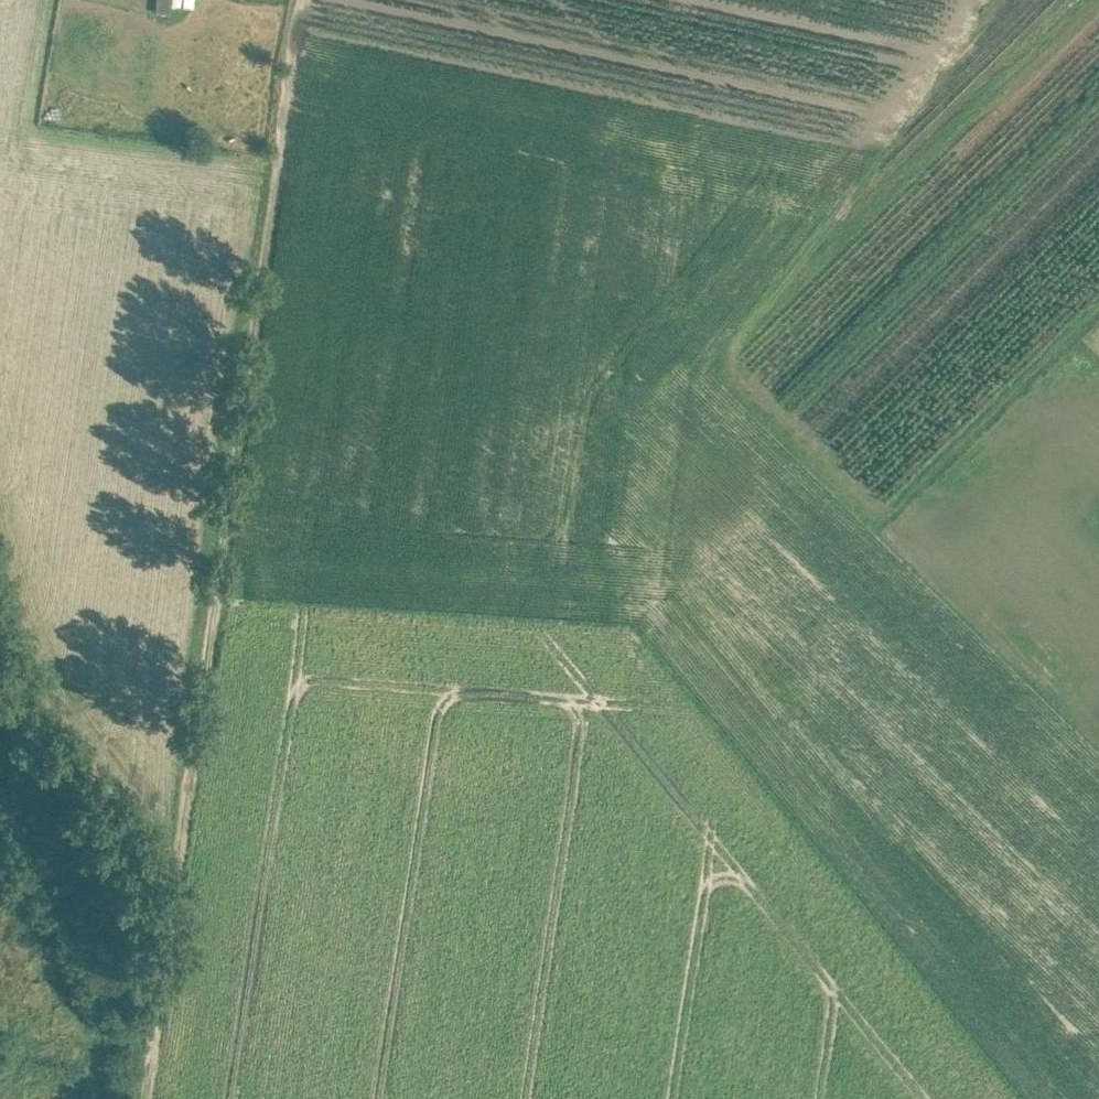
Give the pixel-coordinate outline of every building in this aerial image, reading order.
[(196,0),(159,0),(159,7),(196,8),(196,0)]
